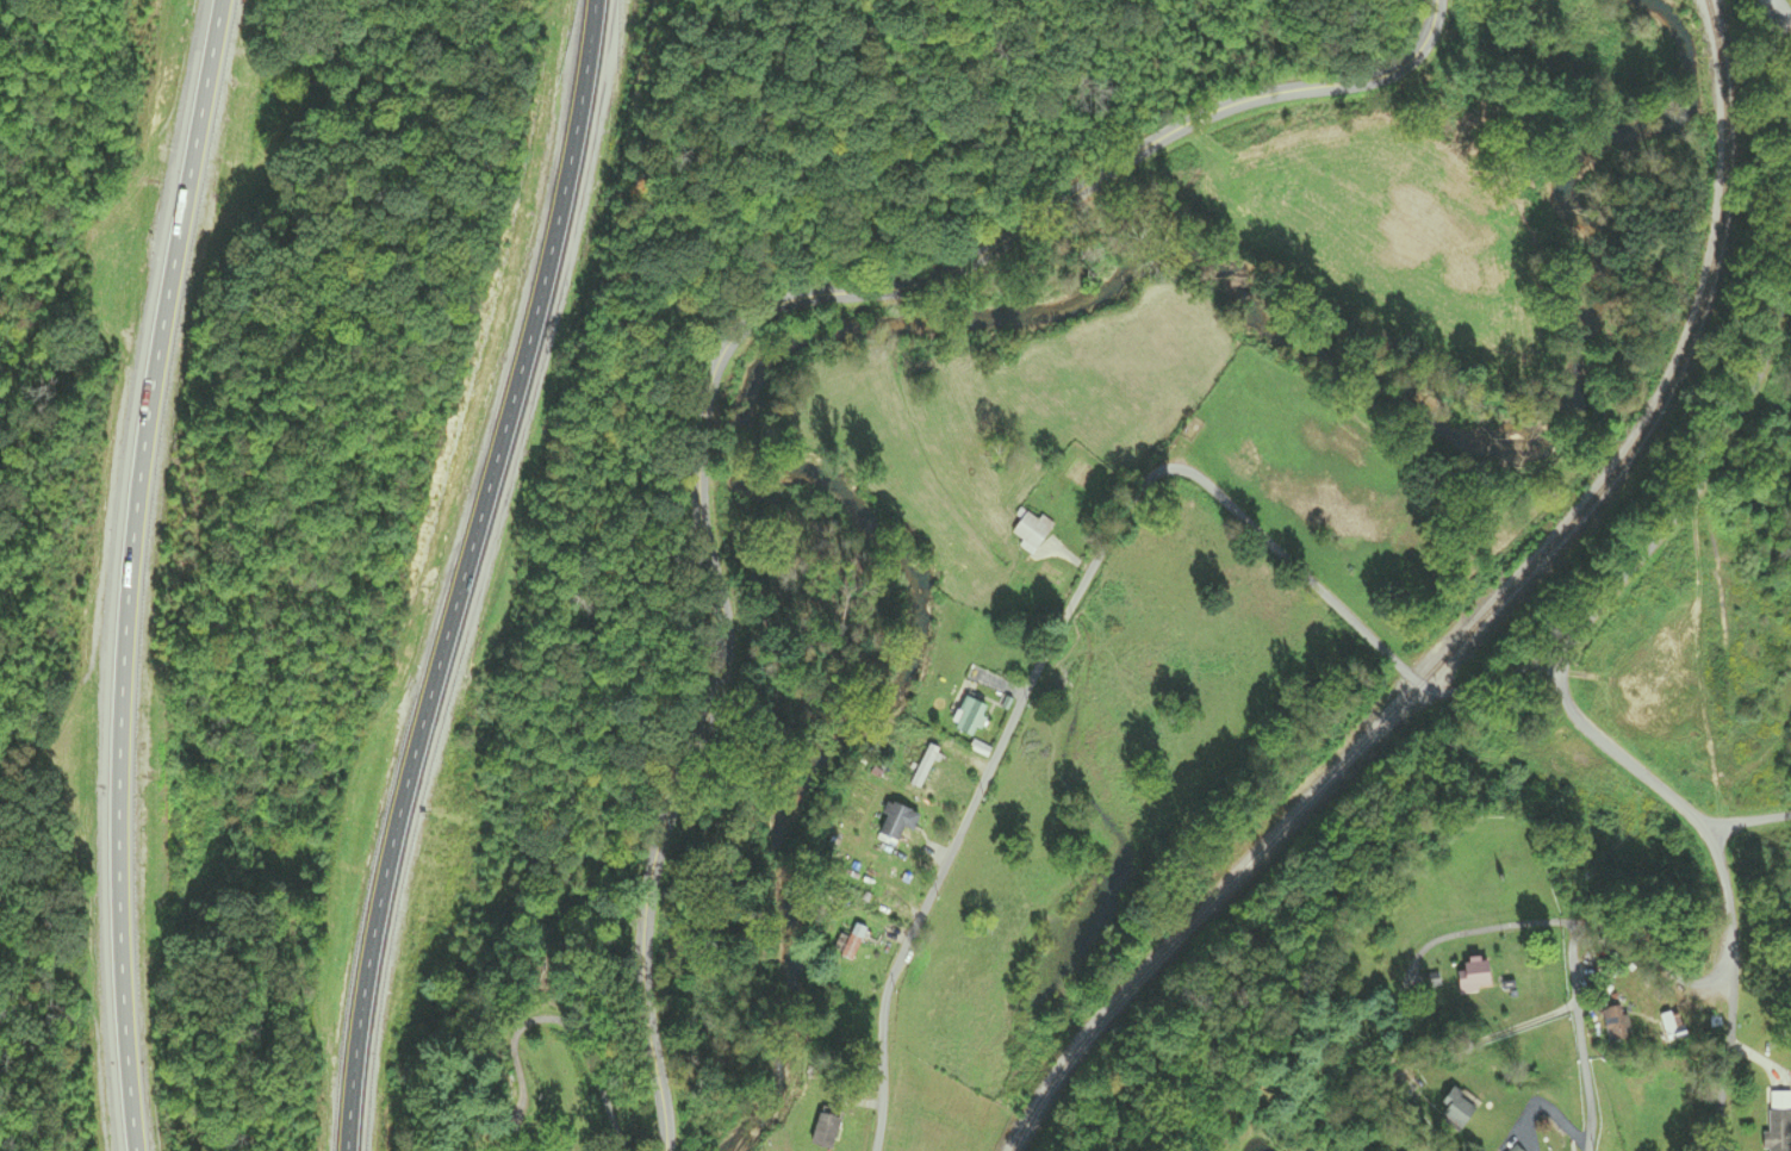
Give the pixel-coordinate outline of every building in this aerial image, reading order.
[(1053,523),(1027,508),(1011,534),(1025,542),(1021,547),(1033,554),(1053,523)] [(951,727),(971,738),(987,708),(967,697),(951,727)] [(938,751),(928,746),(909,784),(919,789),(938,751)] [(897,843),(911,811),(889,802),(875,834),(897,843)] [(841,957),(851,963),(867,930),(856,925),(841,957)] [(1478,986),(1488,986),(1488,957),(1460,957),(1460,993),(1478,993),(1478,986)] [(1663,1015),(1663,1028),(1677,1028),(1677,1015),(1663,1015)] [(1477,1108),(1451,1087),(1432,1111),(1457,1131),(1477,1108)] [(1768,1111),(1768,1150),(1790,1150),(1790,1111),(1768,1111)] [(840,1120),(820,1113),(809,1145),(827,1150),(830,1150),(840,1120)]
